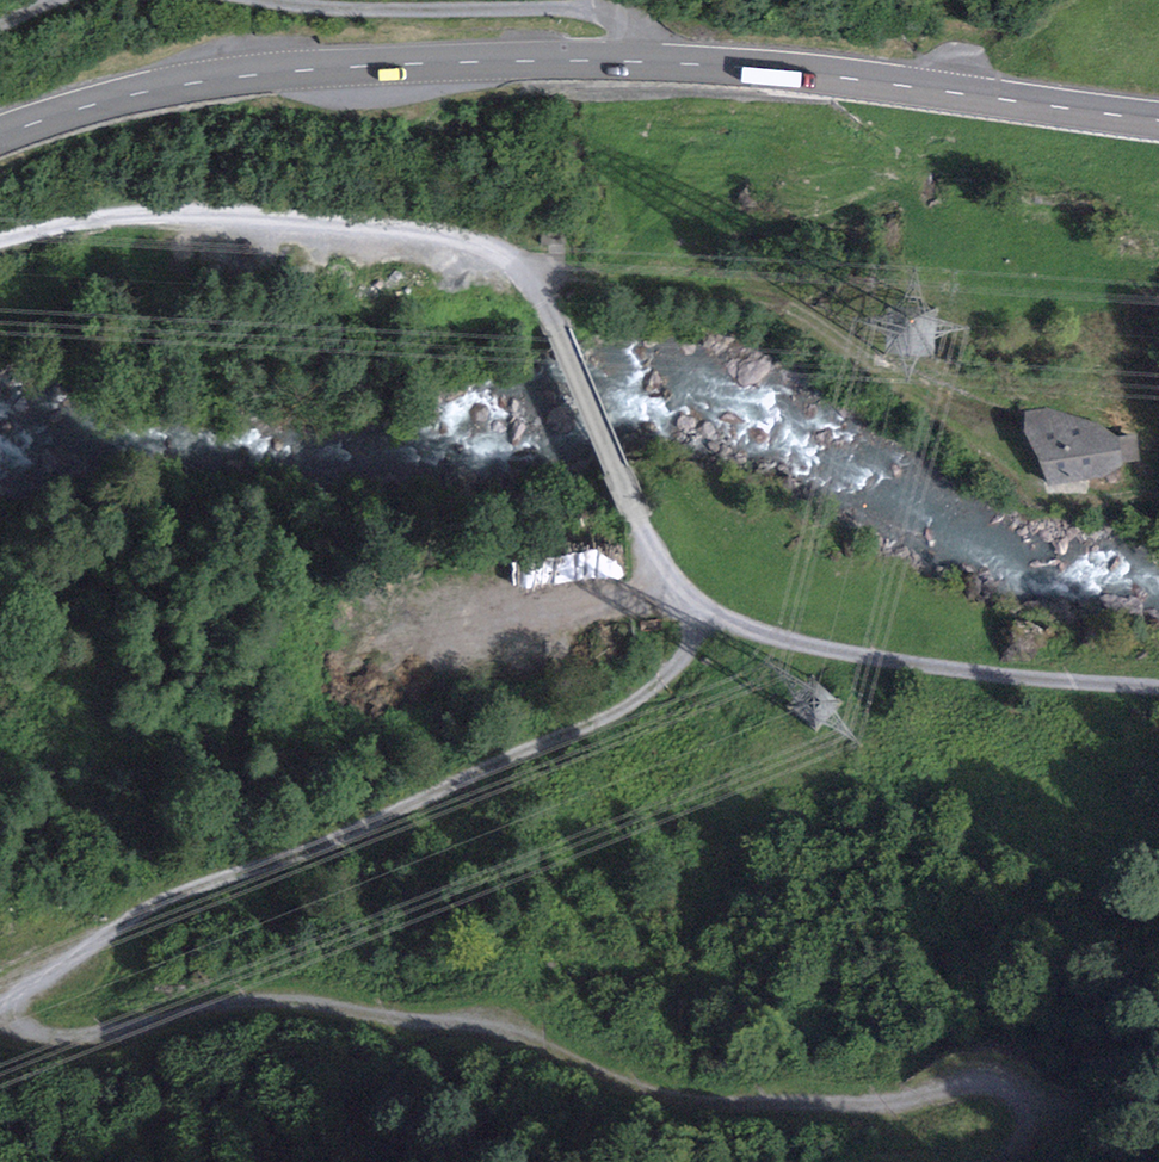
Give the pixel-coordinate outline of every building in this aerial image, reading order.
[(566,245),(566,231),(542,230),(542,245),(566,245)] [(1097,426),(1045,410),(1027,413),(1026,431),(1049,483),(1103,473),(1120,464),(1120,459),(1135,457),(1133,438),(1117,440),(1097,426)]
